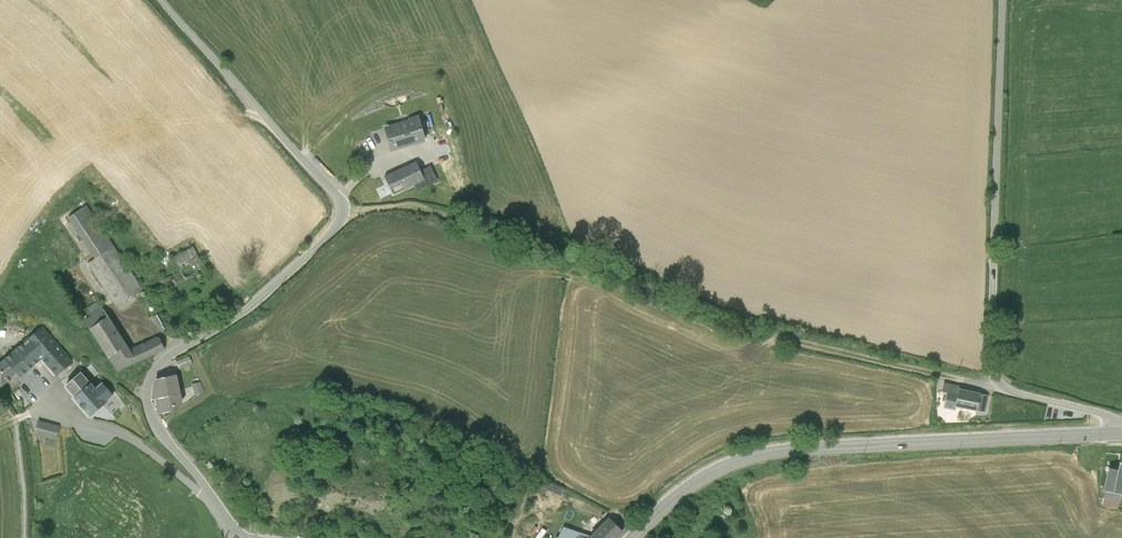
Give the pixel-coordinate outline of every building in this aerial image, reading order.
[(383,126),(391,150),(425,139),(418,116),(383,126)] [(425,166),(431,180),(444,174),(438,161),(425,166)] [(375,186),(381,199),(421,179),(413,162),(382,177),(384,182),(375,186)] [(142,287),(112,243),(86,204),(68,217),(95,257),(88,262),(116,304),(142,287)] [(180,271),(161,280),(166,290),(185,281),(185,279),(205,269),(194,245),(173,255),(180,271)] [(108,316),(89,328),(117,370),(164,348),(160,337),(156,335),(129,347),(108,316)] [(74,361),(43,324),(0,361),(0,386),(16,372),(20,376),(42,359),(57,376),(74,361)] [(189,355),(176,360),(179,367),(192,362),(189,355)] [(107,401),(80,371),(63,386),(91,416),(107,401)] [(183,402),(176,373),(156,378),(152,398),(155,397),(158,412),(172,409),(183,402)] [(204,390),(200,380),(192,384),(196,394),(204,390)] [(952,405),(956,387),(957,385),(940,381),(936,404),(941,406),(953,409),(953,405),(952,405)] [(952,405),(953,405),(974,410),(974,408),(978,391),(956,387),(952,405)] [(978,391),(974,408),(982,410),(986,393),(982,392),(978,391)] [(41,421),(38,435),(56,438),(60,424),(41,421)] [(1099,503),(1115,507),(1119,492),(1120,493),(1121,485),(1121,453),(1119,452),(1114,468),(1107,466),(1101,489),(1103,489),(1099,503)] [(542,478),(538,484),(559,495),(564,488),(542,478)] [(554,537),(612,537),(620,530),(608,516),(589,534),(565,523),(559,536),(556,534),(554,537)] [(517,521),(513,535),(520,537),(527,537),(532,526),(517,521)]
